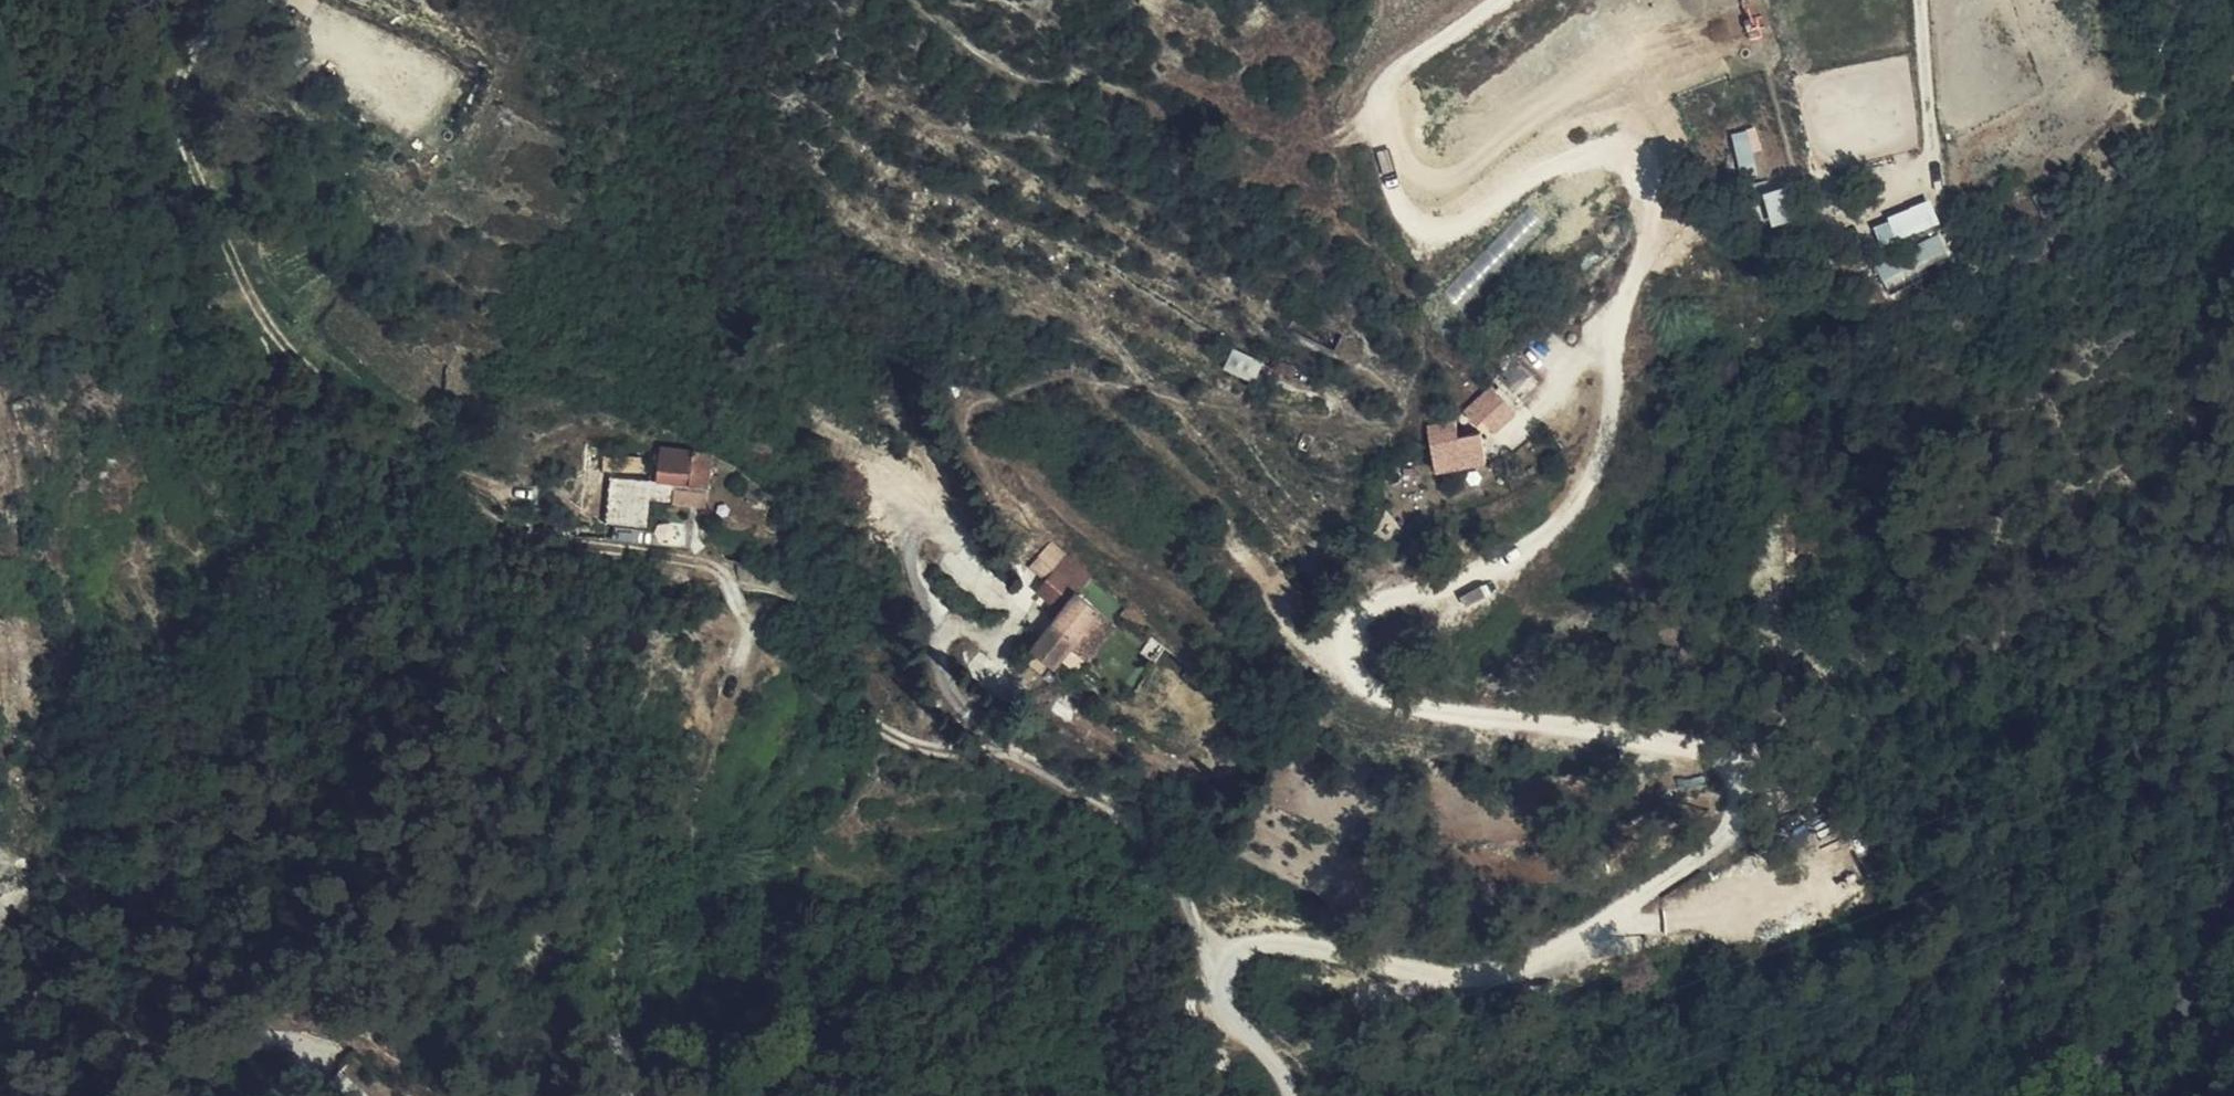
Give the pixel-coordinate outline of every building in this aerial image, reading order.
[(224,130),(230,119),(219,113),(215,127),(224,130)] [(1884,242),(1942,219),(1933,197),(1875,220),(1884,242)] [(1805,224),(1796,203),(1762,217),(1766,227),(1779,222),(1783,232),(1805,224)] [(1914,261),(1932,253),(1924,233),(1905,240),(1914,261)] [(1512,418),(1484,394),(1465,416),(1479,428),(1485,421),(1499,433),(1512,418)] [(1453,422),(1429,428),(1440,470),(1490,456),(1482,429),(1457,435),(1453,422)] [(713,452),(661,448),(658,483),(710,488),(713,452)] [(604,457),(603,478),(641,478),(641,458),(604,457)] [(641,478),(603,478),(603,491),(640,492),(641,478)] [(685,547),(684,533),(671,532),(670,545),(685,547)] [(1064,609),(1078,593),(1080,589),(1057,570),(1040,590),(1064,609)] [(1056,668),(1101,612),(1078,593),(1064,609),(1033,649),(1056,668)] [(1047,679),(1056,668),(1033,649),(1024,660),(1047,679)] [(752,966),(751,955),(730,958),(731,969),(752,966)]
